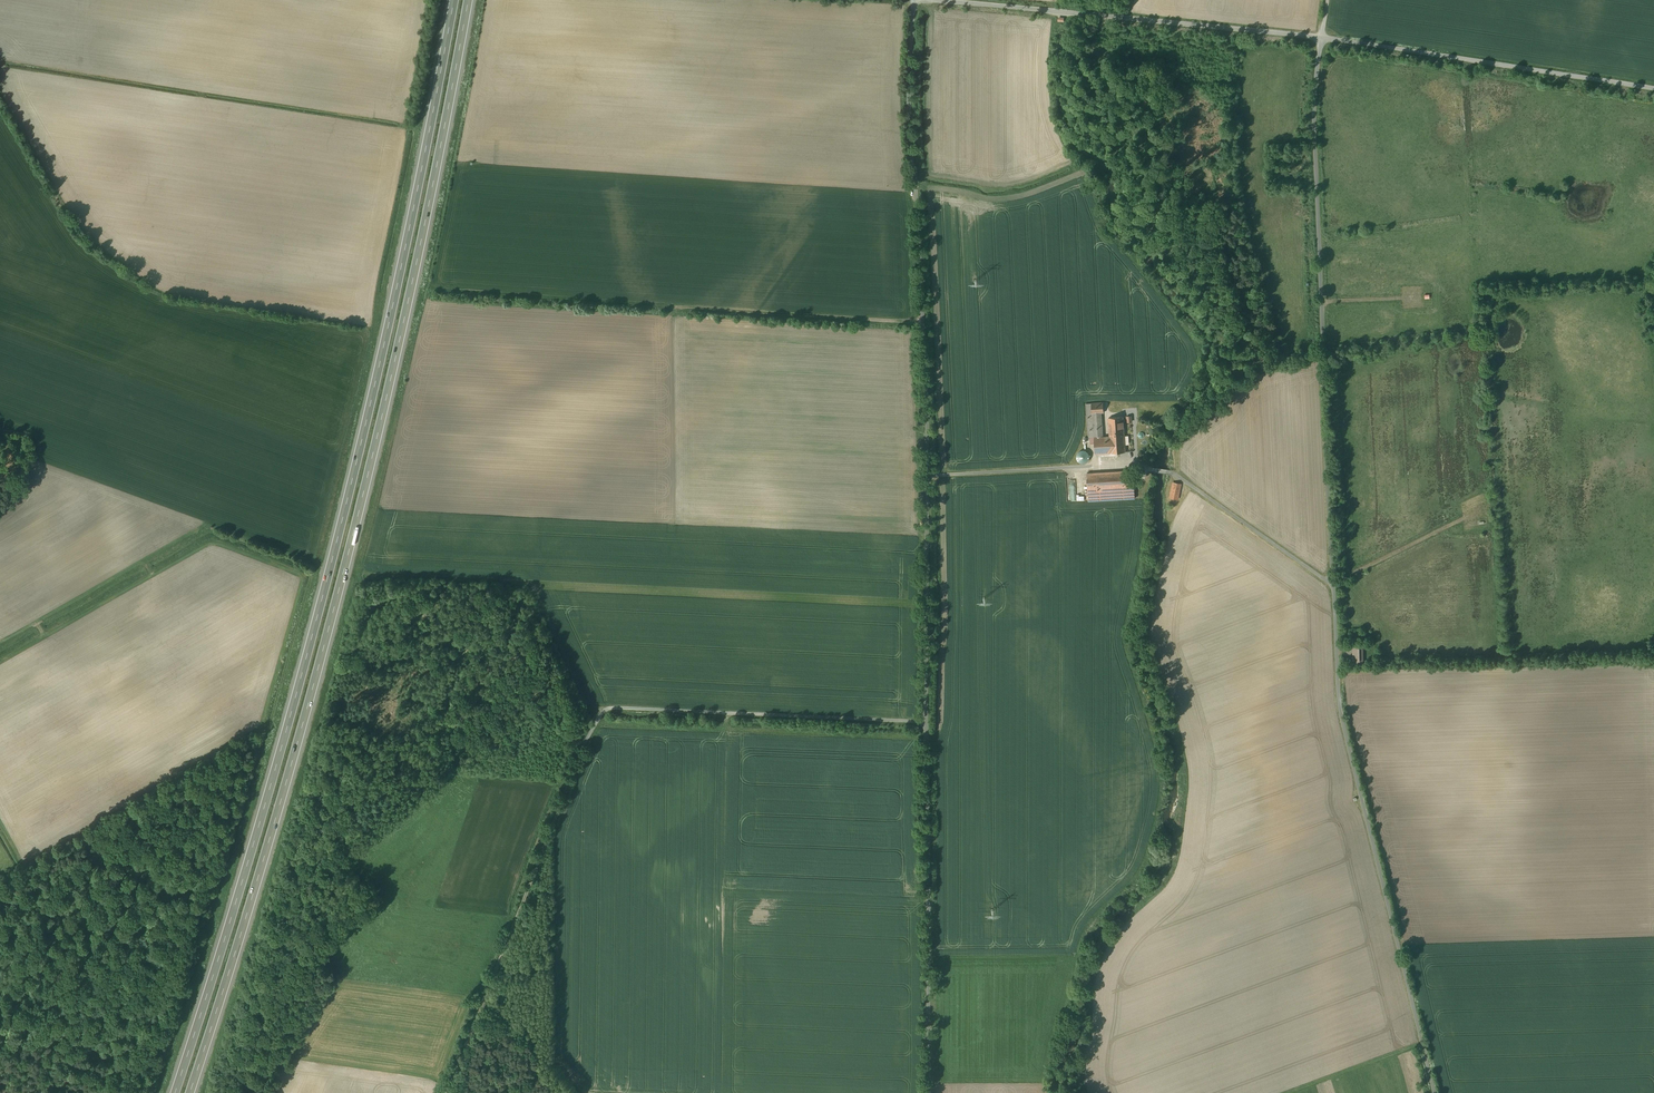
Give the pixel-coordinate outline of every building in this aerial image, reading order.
[(1110,436),(1103,437),(1101,412),(1104,412),(1103,402),(1086,403),(1088,438),(1094,437),(1095,454),(1125,452),(1124,435),(1110,436)] [(1110,436),(1124,435),(1123,417),(1109,417),(1110,436)] [(1077,455),(1076,456),(1076,457),(1077,458),(1077,459),(1078,460),(1078,461),(1079,462),(1080,462),(1081,463),(1082,463),(1083,463),(1084,463),(1085,463),(1086,463),(1087,462),(1088,461),(1089,460),(1089,459),(1090,458),(1090,457),(1090,456),(1089,455),(1089,454),(1089,453),(1088,452),(1087,452),(1086,451),(1085,450),(1084,450),(1083,450),(1082,450),(1081,450),(1080,451),(1079,451),(1079,452),(1078,453),(1077,453),(1077,454),(1077,455)] [(1133,470),(1087,473),(1088,501),(1135,498),(1133,470)] [(1181,483),(1174,482),(1170,498),(1177,499),(1181,483)] [(1364,662),(1364,645),(1353,645),(1353,662),(1364,662)]
